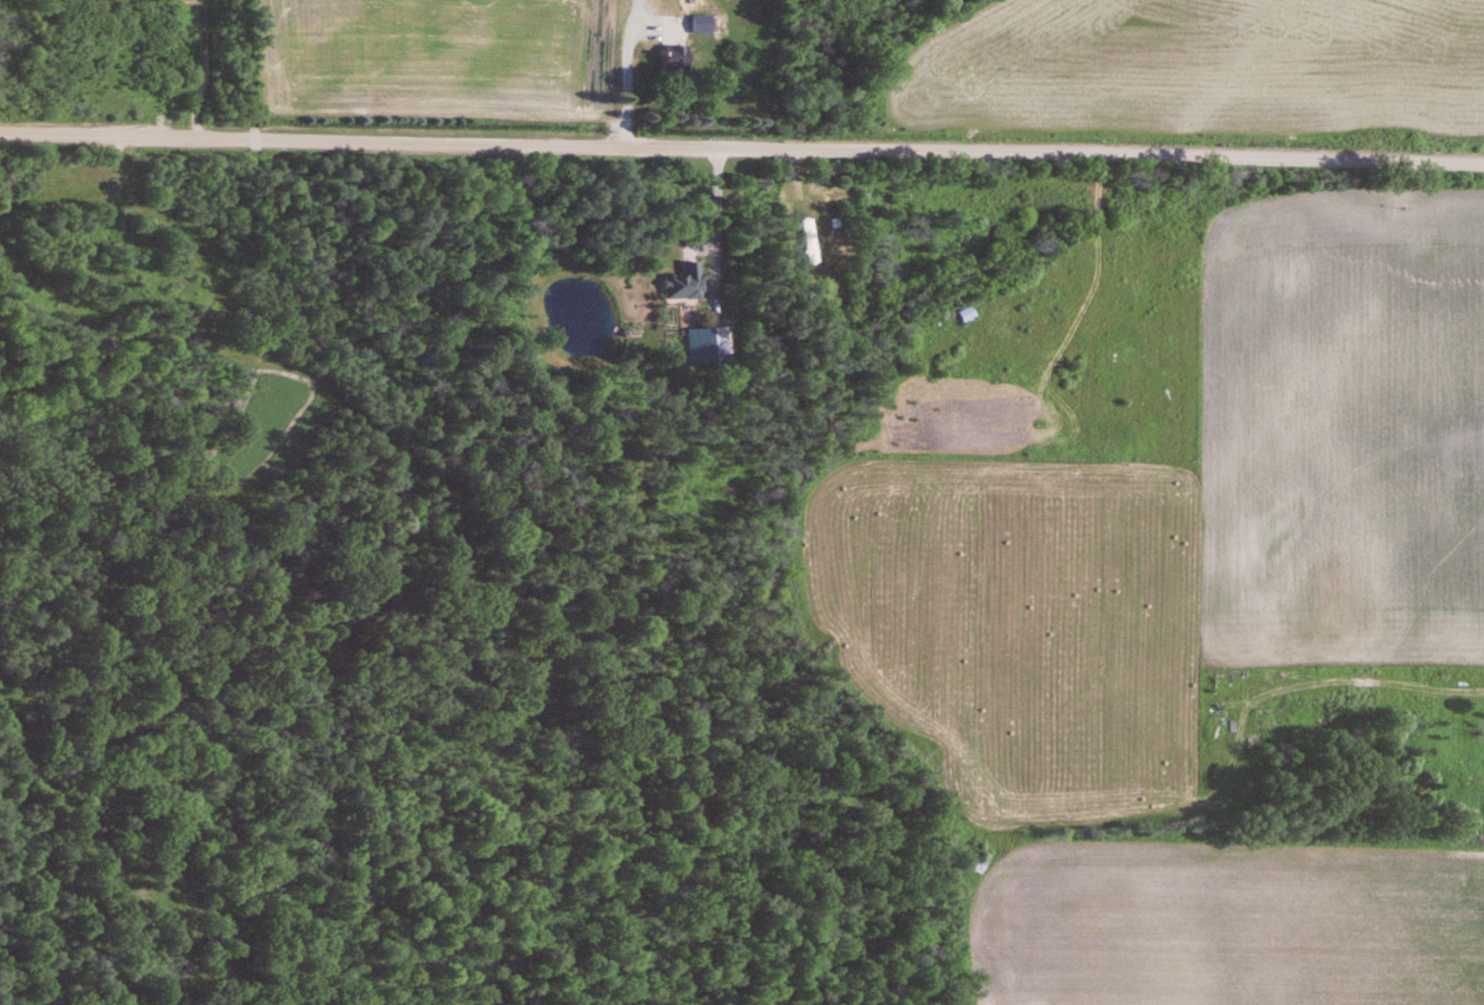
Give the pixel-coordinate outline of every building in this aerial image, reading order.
[(693,35),(714,35),(714,17),(693,17),(693,35)] [(689,72),(689,46),(666,46),(666,72),(689,72)] [(666,301),(701,301),(700,263),(683,263),(683,276),(665,277),(666,301)] [(728,329),(687,329),(687,366),(728,366),(728,329)]
